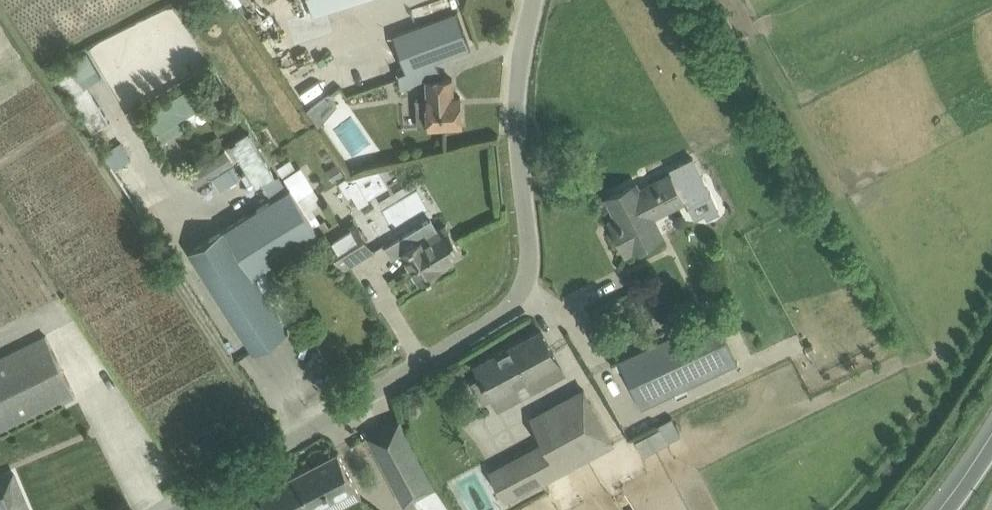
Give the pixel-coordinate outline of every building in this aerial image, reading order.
[(355,0),(307,0),(312,15),(355,0)] [(435,60),(471,47),(458,11),(392,35),(404,70),(396,73),(398,84),(439,70),(435,60)] [(68,60),(79,79),(96,69),(84,50),(68,60)] [(420,125),(462,123),(460,95),(453,96),(452,78),(426,79),(427,99),(414,100),(416,126),(420,125)] [(155,132),(199,106),(187,86),(143,112),(155,132)] [(337,104),(328,93),(305,110),(318,127),(337,104)] [(275,173),(248,129),(235,137),(235,138),(230,142),(255,183),(260,179),(261,182),(275,173)] [(122,141),(108,150),(134,192),(149,182),(122,141)] [(200,182),(213,176),(219,187),(243,175),(229,146),(191,164),(200,182)] [(607,197),(620,224),(613,227),(626,252),(662,234),(649,209),(665,201),(669,208),(686,199),(688,203),(710,192),(692,157),(671,168),(673,172),(639,189),(636,183),(607,197)] [(337,163),(327,169),(333,179),(343,173),(337,163)] [(300,166),(283,177),(289,187),(313,225),(320,220),(311,206),(321,200),(300,166)] [(345,176),(339,180),(348,196),(352,193),(359,205),(369,199),(354,174),(345,176)] [(319,235),(313,225),(289,187),(190,249),(253,350),(287,328),(285,324),(297,316),(266,268),(319,235)] [(328,241),(344,267),(372,250),(355,223),(345,229),(339,218),(328,224),(324,218),(320,220),(313,225),(319,235),(325,243),(328,241)] [(402,250),(421,281),(440,270),(438,265),(462,251),(446,224),(437,230),(430,218),(386,246),(392,257),(402,250)] [(642,406),(736,362),(714,315),(620,359),(642,406)] [(541,330),(476,365),(499,408),(564,373),(541,330)] [(0,359),(0,433),(75,396),(46,337),(0,359)] [(613,443),(584,389),(532,417),(549,449),(496,478),(508,500),(613,443)] [(400,419),(367,436),(403,503),(412,498),(438,482),(400,419)] [(645,453),(670,440),(662,425),(637,438),(645,453)] [(338,451),(260,492),(269,509),(306,509),(355,484),(338,451)] [(14,472),(0,478),(0,509),(29,509),(14,472)]
